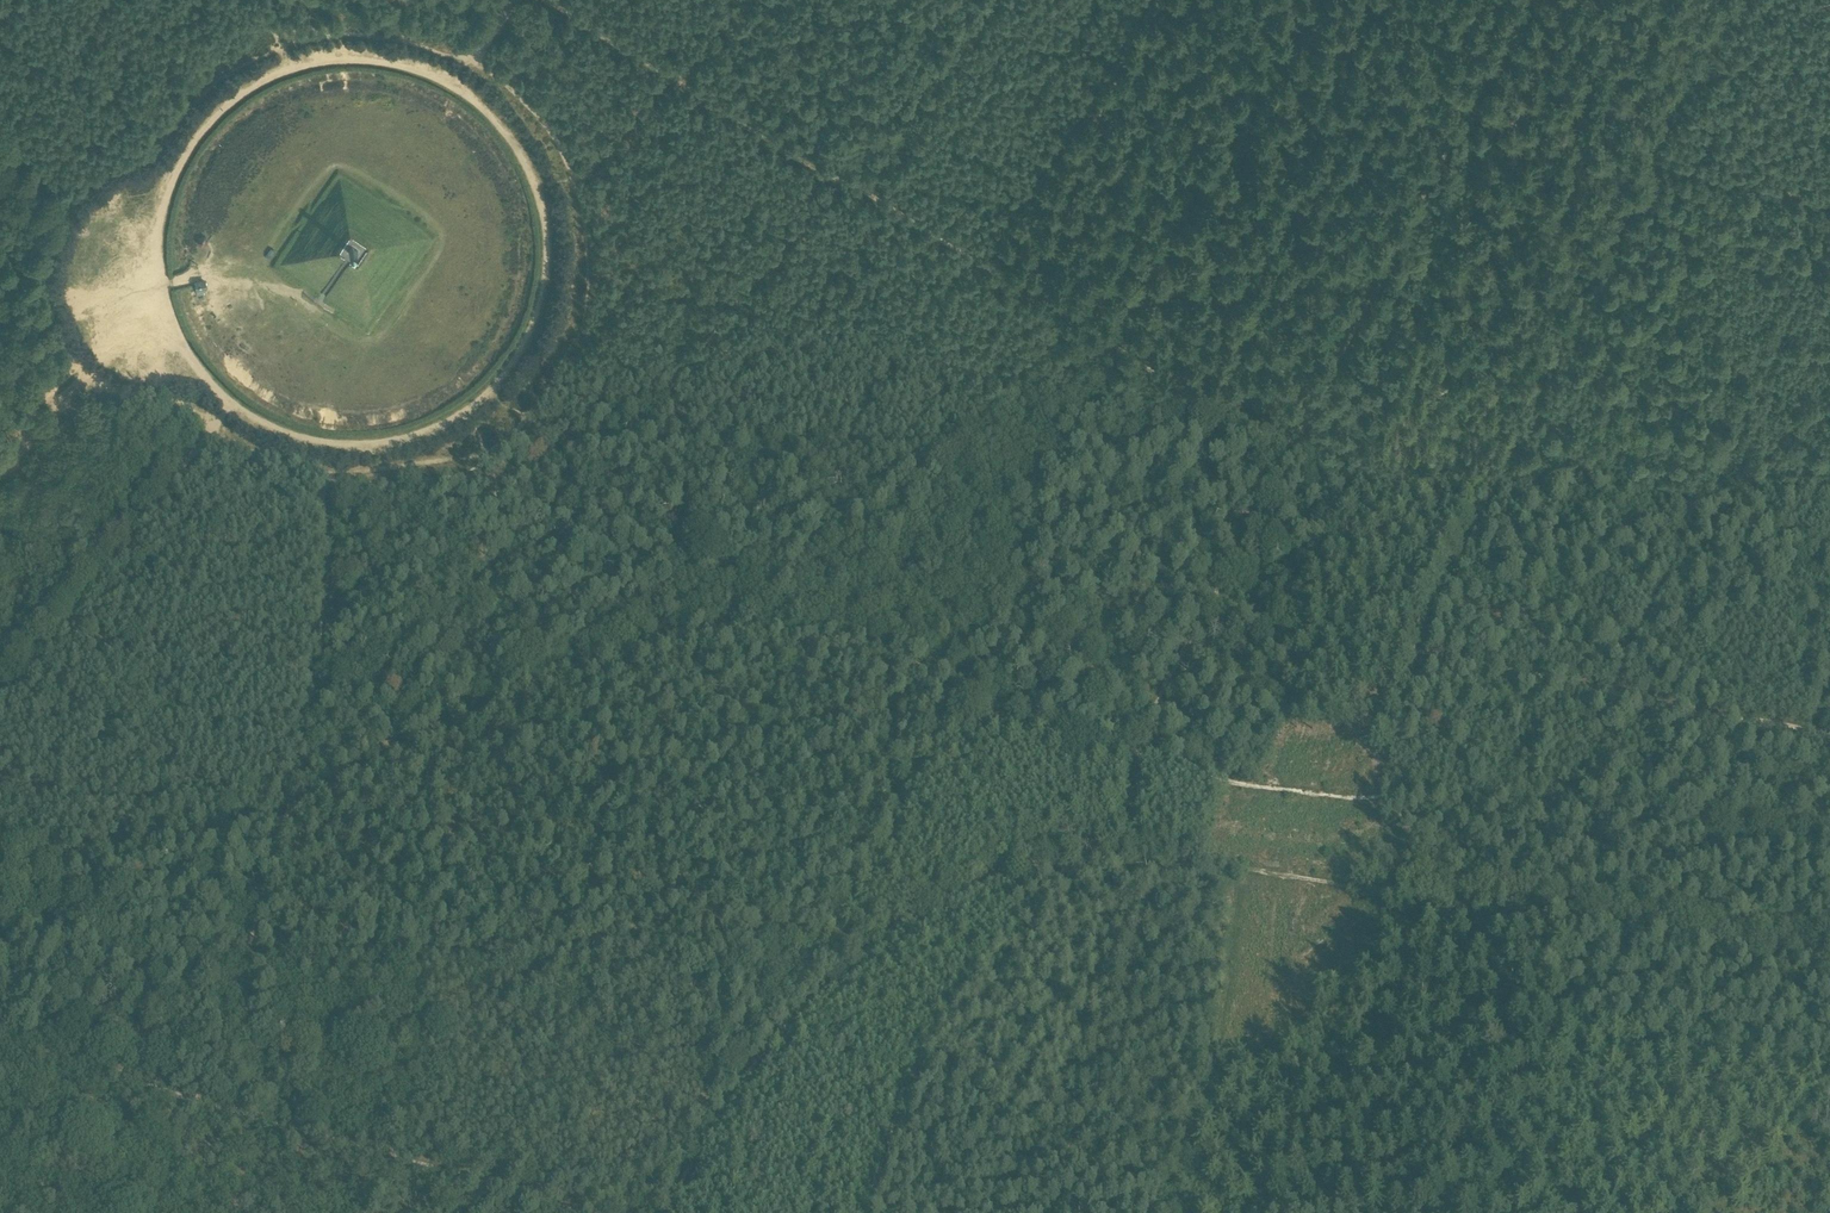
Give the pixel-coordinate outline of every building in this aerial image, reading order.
[(435,234),(339,169),(271,267),(367,333),(435,234)] [(205,280),(195,281),(197,291),(197,294),(204,293),(204,289),(206,289),(205,280)]
